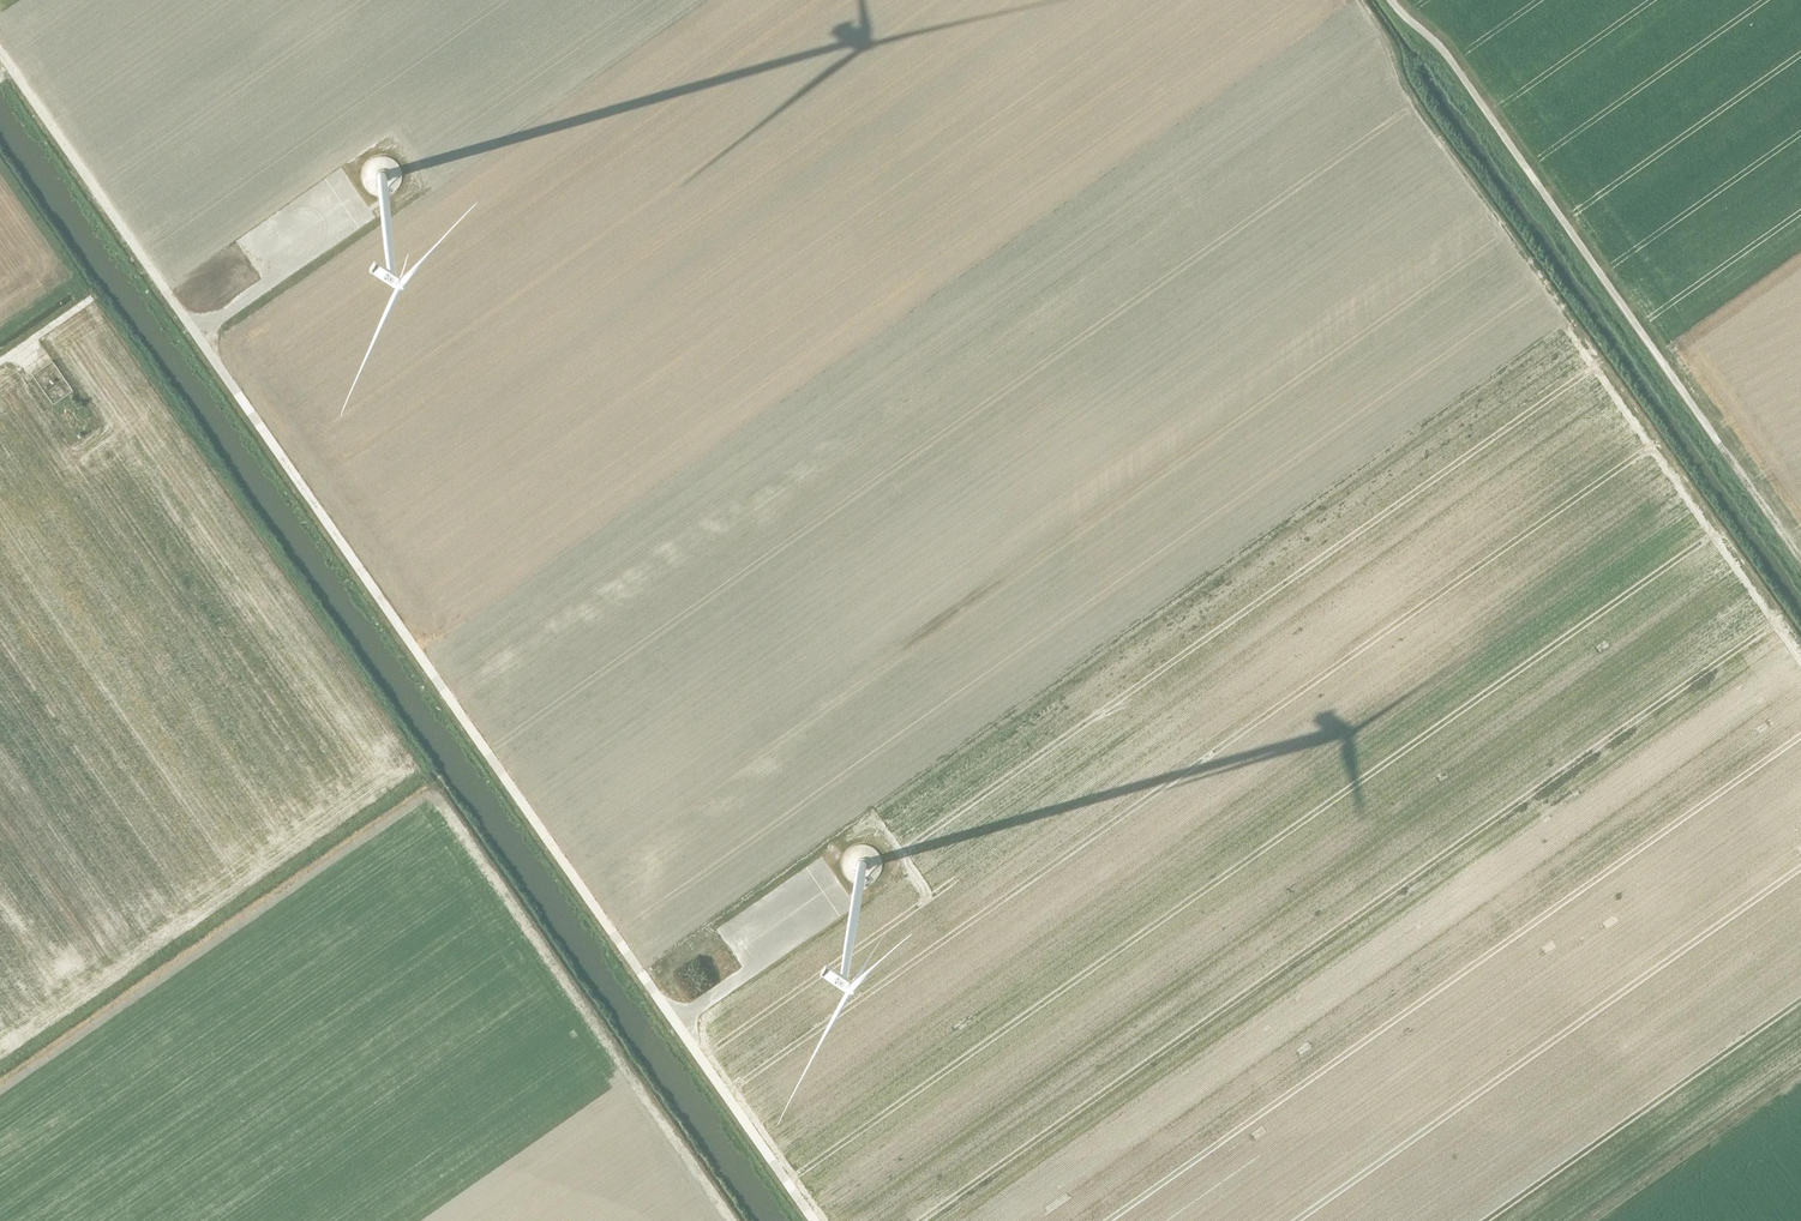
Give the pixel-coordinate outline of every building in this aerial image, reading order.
[(374,176),(374,177),(374,178),(375,179),(375,180),(376,181),(376,182),(377,182),(377,183),(378,183),(379,184),(380,184),(381,184),(382,184),(383,184),(384,183),(385,183),(386,183),(386,182),(387,182),(387,181),(388,180),(388,179),(389,178),(389,177),(389,176),(388,175),(388,174),(388,173),(387,173),(387,172),(386,171),(385,171),(385,170),(384,170),(383,170),(382,170),(381,170),(380,170),(379,170),(378,170),(378,171),(377,171),(376,172),(376,173),(375,173),(375,174),(375,175),(374,176)] [(854,863),(854,864),(854,865),(855,866),(855,867),(856,868),(856,869),(857,869),(857,870),(858,870),(859,870),(860,871),(861,871),(862,871),(863,871),(864,870),(865,870),(866,870),(866,869),(867,869),(867,868),(868,867),(868,866),(869,866),(869,865),(869,864),(869,863),(869,862),(868,861),(868,860),(867,860),(867,859),(866,858),(865,858),(865,857),(864,857),(863,857),(862,857),(861,857),(860,857),(859,857),(858,857),(857,858),(856,859),(856,860),(855,860),(855,861),(855,862),(854,862),(854,863)]
